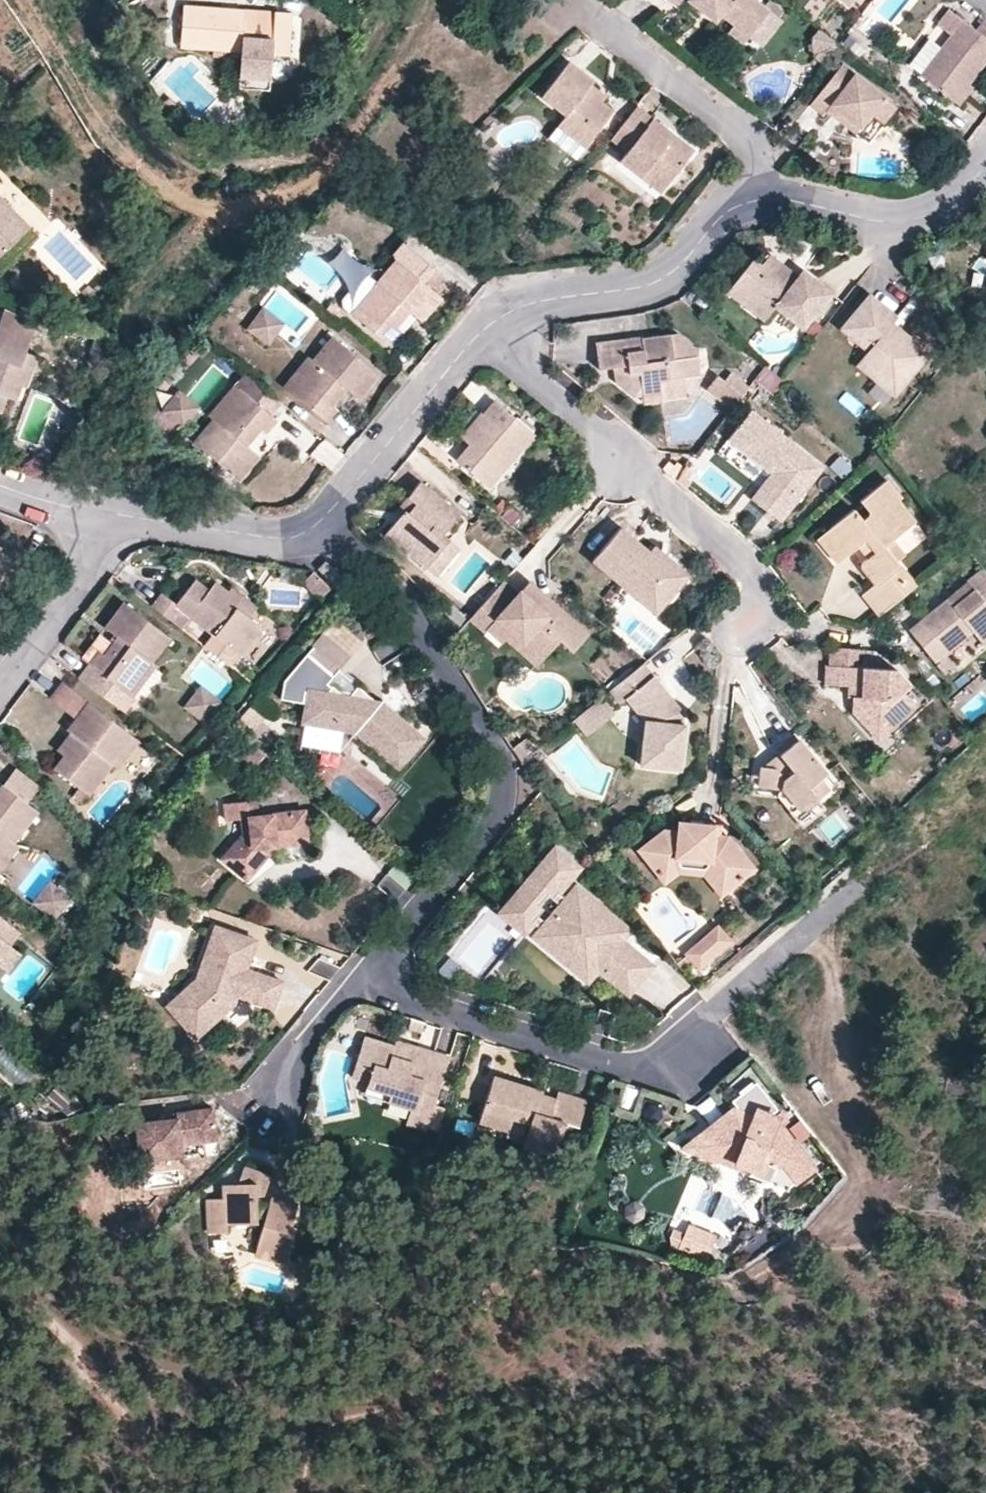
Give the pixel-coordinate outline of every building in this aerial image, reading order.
[(758,36),(771,19),(745,0),(692,0),(696,3),(690,9),(704,20),(710,13),(722,23),(726,25),(736,33),(731,40),(747,51),(758,36)] [(289,60),(292,21),(274,18),(273,32),(243,29),(245,16),(182,11),(178,53),(239,57),(240,62),(270,64),(270,59),(289,60)] [(722,23),(710,13),(704,20),(717,30),(722,23)] [(273,32),(274,18),(245,16),(243,29),(273,32)] [(976,33),(963,24),(942,53),(922,79),(922,81),(955,106),(969,87),(985,66),(985,23),(984,21),(976,33)] [(823,72),(840,50),(818,34),(811,44),(813,64),(823,72)] [(910,70),(922,79),(942,53),(929,44),(910,70)] [(827,123),(830,118),(835,111),(849,123),(845,129),(859,140),(873,120),(886,129),(899,112),(843,71),(813,112),(827,123)] [(600,92),(573,72),(548,105),(572,123),(564,134),(592,155),(619,118),(608,110),(594,100),(597,95),(600,92)] [(974,91),(969,87),(955,106),(960,110),(974,91)] [(611,105),(597,95),(594,100),(608,110),(611,105)] [(173,122),(180,116),(168,103),(161,109),(173,122)] [(830,118),(845,129),(849,123),(835,111),(830,118)] [(642,113),(615,148),(631,160),(625,168),(665,199),(692,165),(666,145),(672,137),(642,113)] [(698,157),(672,137),(666,145),(692,165),(698,157)] [(0,206),(0,254),(24,232),(0,206)] [(357,258),(338,242),(323,259),(342,275),(357,258)] [(408,253),(397,265),(421,285),(432,273),(408,253)] [(772,259),(763,269),(744,294),(773,317),(777,311),(804,332),(827,304),(813,293),(819,286),(804,275),(799,280),(795,286),(788,282),(793,275),(772,259)] [(397,265),(395,263),(352,315),(390,347),(401,335),(395,330),(408,314),(420,323),(440,301),(421,285),(397,265)] [(766,325),(773,317),(744,294),(763,269),(754,263),(728,296),(766,325)] [(799,280),(793,275),(788,282),(795,286),(799,280)] [(832,297),(819,286),(813,293),(827,304),(832,297)] [(881,306),(869,297),(863,304),(875,313),(881,306)] [(896,317),(881,306),(875,313),(863,304),(841,333),(869,354),(864,360),(895,384),(922,347),(899,329),(895,334),(887,329),(891,323),(896,317)] [(283,324),(264,309),(249,327),(267,343),(283,324)] [(0,326),(0,327),(32,339),(37,326),(4,314),(0,326)] [(899,329),(891,323),(887,329),(895,334),(899,329)] [(6,402),(17,405),(22,390),(28,374),(22,372),(26,358),(32,339),(0,327),(0,416),(6,402)] [(379,375),(333,338),(289,391),(325,422),(337,409),(333,406),(347,390),(358,400),(379,375)] [(599,372),(613,370),(622,369),(623,377),(616,386),(616,387),(632,402),(641,401),(641,410),(662,408),(661,404),(658,385),(680,382),(696,380),(692,353),(676,338),(643,343),(642,340),(596,346),(599,372)] [(897,398),(931,353),(922,347),(895,384),(864,360),(858,368),(897,398)] [(40,363),(26,358),(22,372),(28,374),(22,390),(29,392),(40,363)] [(613,370),(616,386),(623,377),(622,369),(613,370)] [(682,401),(680,382),(658,385),(661,404),(682,401)] [(732,411),(743,398),(727,385),(716,399),(732,411)] [(258,387),(247,399),(271,419),(281,406),(258,387)] [(247,399),(239,392),(193,446),(238,483),(260,459),(249,450),(261,433),(266,438),(277,424),(271,419),(247,399)] [(195,414),(176,399),(162,416),(180,432),(195,414)] [(537,437),(498,403),(487,417),(485,415),(464,439),(473,447),(460,463),(493,491),(537,437)] [(825,468),(753,408),(728,438),(771,473),(749,499),(779,523),(825,468)] [(864,596),(883,619),(920,588),(901,566),(888,551),(897,544),(919,525),(901,503),(903,501),(887,481),(861,502),(871,515),(863,522),(854,511),(817,542),(838,566),(859,549),(866,542),(876,554),(869,560),(861,567),(877,586),(864,596)] [(462,517),(422,483),(408,500),(413,504),(402,516),(386,535),(427,570),(450,542),(444,537),(462,517)] [(413,504),(408,500),(397,513),(402,516),(413,504)] [(653,552),(623,528),(595,563),(625,588),(631,582),(665,609),(692,575),(670,557),(665,563),(653,552)] [(460,551),(450,542),(427,570),(436,578),(460,551)] [(866,542),(859,549),(869,560),(876,554),(866,542)] [(888,551),(901,566),(910,559),(897,544),(888,551)] [(670,557),(657,547),(653,552),(665,563),(670,557)] [(319,583),(325,587),(344,564),(331,553),(311,576),(319,583)] [(319,583),(311,576),(303,587),(311,593),(319,583)] [(163,598),(152,611),(182,634),(192,621),(242,660),(263,632),(249,621),(237,611),(241,604),(230,595),(217,584),(211,591),(199,581),(178,609),(163,598)] [(665,609),(631,582),(625,588),(660,616),(665,609)] [(325,587),(319,583),(311,593),(328,607),(337,597),(325,587)] [(520,598),(505,584),(472,620),(492,639),(495,636),(504,625),(547,664),(564,645),(577,657),(593,639),(551,601),(542,611),(523,594),(520,598)] [(533,584),(523,594),(542,611),(551,601),(533,584)] [(973,584),(953,600),(960,608),(980,592),(973,584)] [(234,591),(230,595),(241,604),(237,611),(249,621),(258,609),(234,591)] [(980,592),(960,608),(953,600),(915,632),(940,664),(944,661),(948,658),(962,646),(975,661),(985,651),(985,599),(980,592)] [(330,608),(338,598),(337,597),(328,607),(330,608)] [(135,702),(128,698),(153,666),(171,643),(124,607),(106,631),(119,640),(115,645),(106,658),(100,654),(90,667),(79,681),(125,716),(135,702)] [(541,670),(547,664),(504,625),(495,636),(510,650),(514,646),(541,670)] [(273,640),(263,632),(242,660),(252,668),(273,640)] [(106,658),(115,645),(103,636),(83,662),(90,667),(100,654),(106,658)] [(859,655),(831,653),(831,667),(859,668),(859,655)] [(358,732),(399,766),(422,739),(360,685),(350,696),(335,683),(331,688),(328,685),(334,678),(308,655),(285,681),(281,699),(303,704),(307,686),(315,688),(314,693),(311,692),(305,722),(358,732)] [(960,672),(948,658),(944,661),(946,664),(954,674),(955,676),(960,672)] [(954,674),(946,664),(942,666),(951,676),(954,674)] [(158,670),(153,666),(128,698),(135,702),(158,670)] [(901,670),(859,668),(831,667),(827,666),(825,685),(848,687),(855,687),(855,698),(855,712),(873,713),(889,733),(920,707),(909,693),(915,687),(901,670)] [(682,713),(643,667),(610,693),(623,707),(629,703),(635,696),(653,718),(650,741),(642,740),(639,765),(679,769),(681,750),(677,750),(681,725),(682,713)] [(77,722),(90,705),(63,685),(50,702),(77,722)] [(855,687),(848,687),(847,697),(855,698),(855,687)] [(220,706),(201,692),(185,712),(203,727),(220,706)] [(635,696),(629,703),(644,721),(642,740),(650,741),(653,718),(635,696)] [(616,715),(604,699),(574,721),(586,738),(616,715)] [(68,733),(73,737),(79,742),(66,760),(57,772),(82,791),(93,799),(115,769),(112,767),(134,738),(90,704),(90,705),(77,722),(68,733)] [(873,713),(855,712),(879,741),(889,733),(873,713)] [(776,752),(779,757),(782,761),(777,765),(776,768),(767,767),(762,767),(760,787),(786,790),(805,813),(831,792),(822,781),(818,777),(825,771),(796,736),(776,752)] [(58,756),(66,760),(79,742),(73,737),(58,756)] [(140,743),(134,738),(112,767),(115,769),(119,771),(140,743)] [(539,760),(534,752),(526,758),(531,766),(539,760)] [(779,757),(767,767),(776,768),(777,765),(782,761),(779,757)] [(828,776),(825,771),(818,777),(822,781),(828,776)] [(38,791),(15,773),(3,789),(26,807),(38,791)] [(0,792),(0,859),(11,844),(14,845),(37,815),(26,807),(3,789),(0,792)] [(93,799),(82,791),(76,799),(87,807),(93,799)] [(305,811),(259,816),(257,800),(224,804),(227,821),(242,819),(244,835),(223,860),(247,881),(269,855),(269,848),(309,843),(305,811)] [(663,826),(639,848),(649,859),(642,864),(654,880),(672,865),(673,858),(705,857),(727,886),(752,865),(726,833),(707,833),(707,821),(676,822),(676,827),(663,826)] [(716,821),(707,821),(707,833),(726,833),(716,821)] [(14,845),(11,844),(0,859),(0,873),(18,850),(14,845)] [(558,891),(579,866),(556,848),(502,912),(525,931),(534,921),(560,943),(565,937),(582,951),(573,962),(591,977),(622,940),(583,907),(592,897),(578,886),(567,898),(558,891)] [(639,848),(633,852),(642,864),(649,859),(639,848)] [(719,892),(727,886),(705,857),(673,858),(672,865),(654,880),(660,887),(676,874),(703,871),(719,892)] [(395,860),(385,871),(404,888),(415,877),(395,860)] [(68,902),(50,889),(35,908),(53,922),(68,902)] [(10,948),(20,934),(0,919),(0,961),(10,948)] [(225,930),(216,926),(209,947),(218,950),(225,930)] [(717,926),(686,954),(701,971),(732,943),(717,926)] [(257,941),(225,930),(218,950),(209,947),(201,969),(212,973),(207,987),(193,1000),(185,991),(167,1007),(196,1039),(235,1004),(238,996),(273,1009),(283,982),(247,969),(257,941)] [(652,964),(625,942),(606,965),(633,987),(652,964)] [(10,948),(0,961),(0,968),(8,974),(21,957),(10,948)] [(212,973),(201,969),(197,980),(185,991),(193,1000),(207,987),(212,973)] [(413,1108),(408,1123),(429,1129),(451,1059),(413,1048),(408,1062),(394,1058),(397,1049),(366,1039),(358,1062),(375,1067),(369,1086),(393,1093),(390,1100),(413,1108)] [(375,1067),(358,1062),(353,1081),(369,1086),(375,1067)] [(544,1091),(494,1076),(484,1109),(532,1124),(525,1147),(563,1158),(573,1126),(580,1128),(588,1101),(559,1092),(557,1099),(543,1094),(544,1091)] [(816,1168),(773,1114),(774,1113),(752,1085),(728,1104),(737,1107),(736,1109),(734,1108),(693,1140),(738,1158),(736,1162),(752,1169),(750,1174),(771,1182),(778,1164),(779,1167),(784,1163),(799,1181),(816,1168)] [(137,1133),(107,1137),(122,1162),(182,1155),(182,1145),(204,1143),(217,1141),(213,1108),(177,1113),(177,1118),(136,1123),(137,1133)] [(738,1158),(693,1140),(684,1147),(750,1174),(752,1169),(736,1162),(738,1158)] [(182,1145),(182,1155),(183,1161),(206,1158),(204,1143),(182,1145)] [(271,1178),(244,1168),(237,1186),(225,1186),(225,1198),(208,1198),(208,1233),(226,1233),(226,1222),(254,1221),(254,1217),(254,1216),(266,1219),(256,1255),(287,1264),(297,1228),(293,1227),(299,1206),(272,1198),(270,1205),(255,1201),(255,1195),(265,1196),(271,1178)] [(627,1201),(624,1217),(640,1220),(644,1204),(627,1201)] [(704,1254),(715,1233),(684,1217),(673,1238),(704,1254)]
